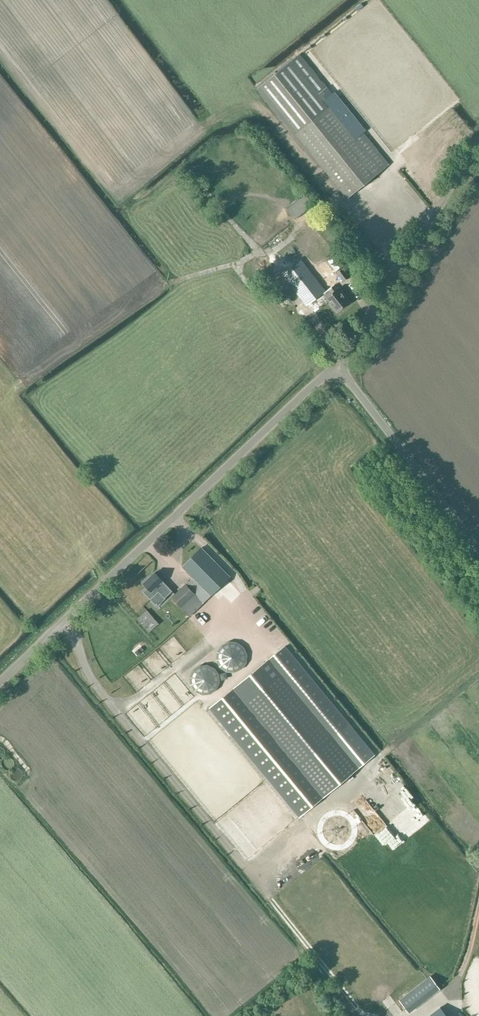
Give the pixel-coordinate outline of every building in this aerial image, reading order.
[(347,198),(389,165),(337,100),(299,54),(258,87),(295,133),(347,198)] [(314,205),(304,193),(286,208),(295,220),(314,205)] [(337,291),(334,286),(339,282),(303,234),(278,252),(305,288),(303,290),(312,301),(321,294),(322,295),(324,294),(327,298),(326,298),(336,312),(349,303),(339,289),(337,291)] [(290,286),(275,266),(267,272),(277,284),(274,286),(280,294),(290,286)] [(342,270),(338,273),(344,281),(349,277),(342,270)] [(201,548),(182,567),(211,596),(230,577),(201,548)] [(147,587),(143,591),(150,599),(158,592),(162,596),(164,598),(172,591),(162,581),(155,572),(143,583),(147,587)] [(182,574),(170,583),(175,589),(187,581),(182,574)] [(185,584),(171,597),(172,598),(190,617),(204,603),(186,585),(185,584)] [(244,638),(234,645),(240,654),(250,647),(244,638)] [(285,646),(210,708),(300,817),(374,755),(285,646)] [(198,690),(219,689),(218,660),(196,661),(198,690)] [(230,674),(240,666),(237,662),(227,670),(230,674)] [(438,987),(430,976),(428,977),(399,1000),(409,1013),(440,989),(438,987)]
